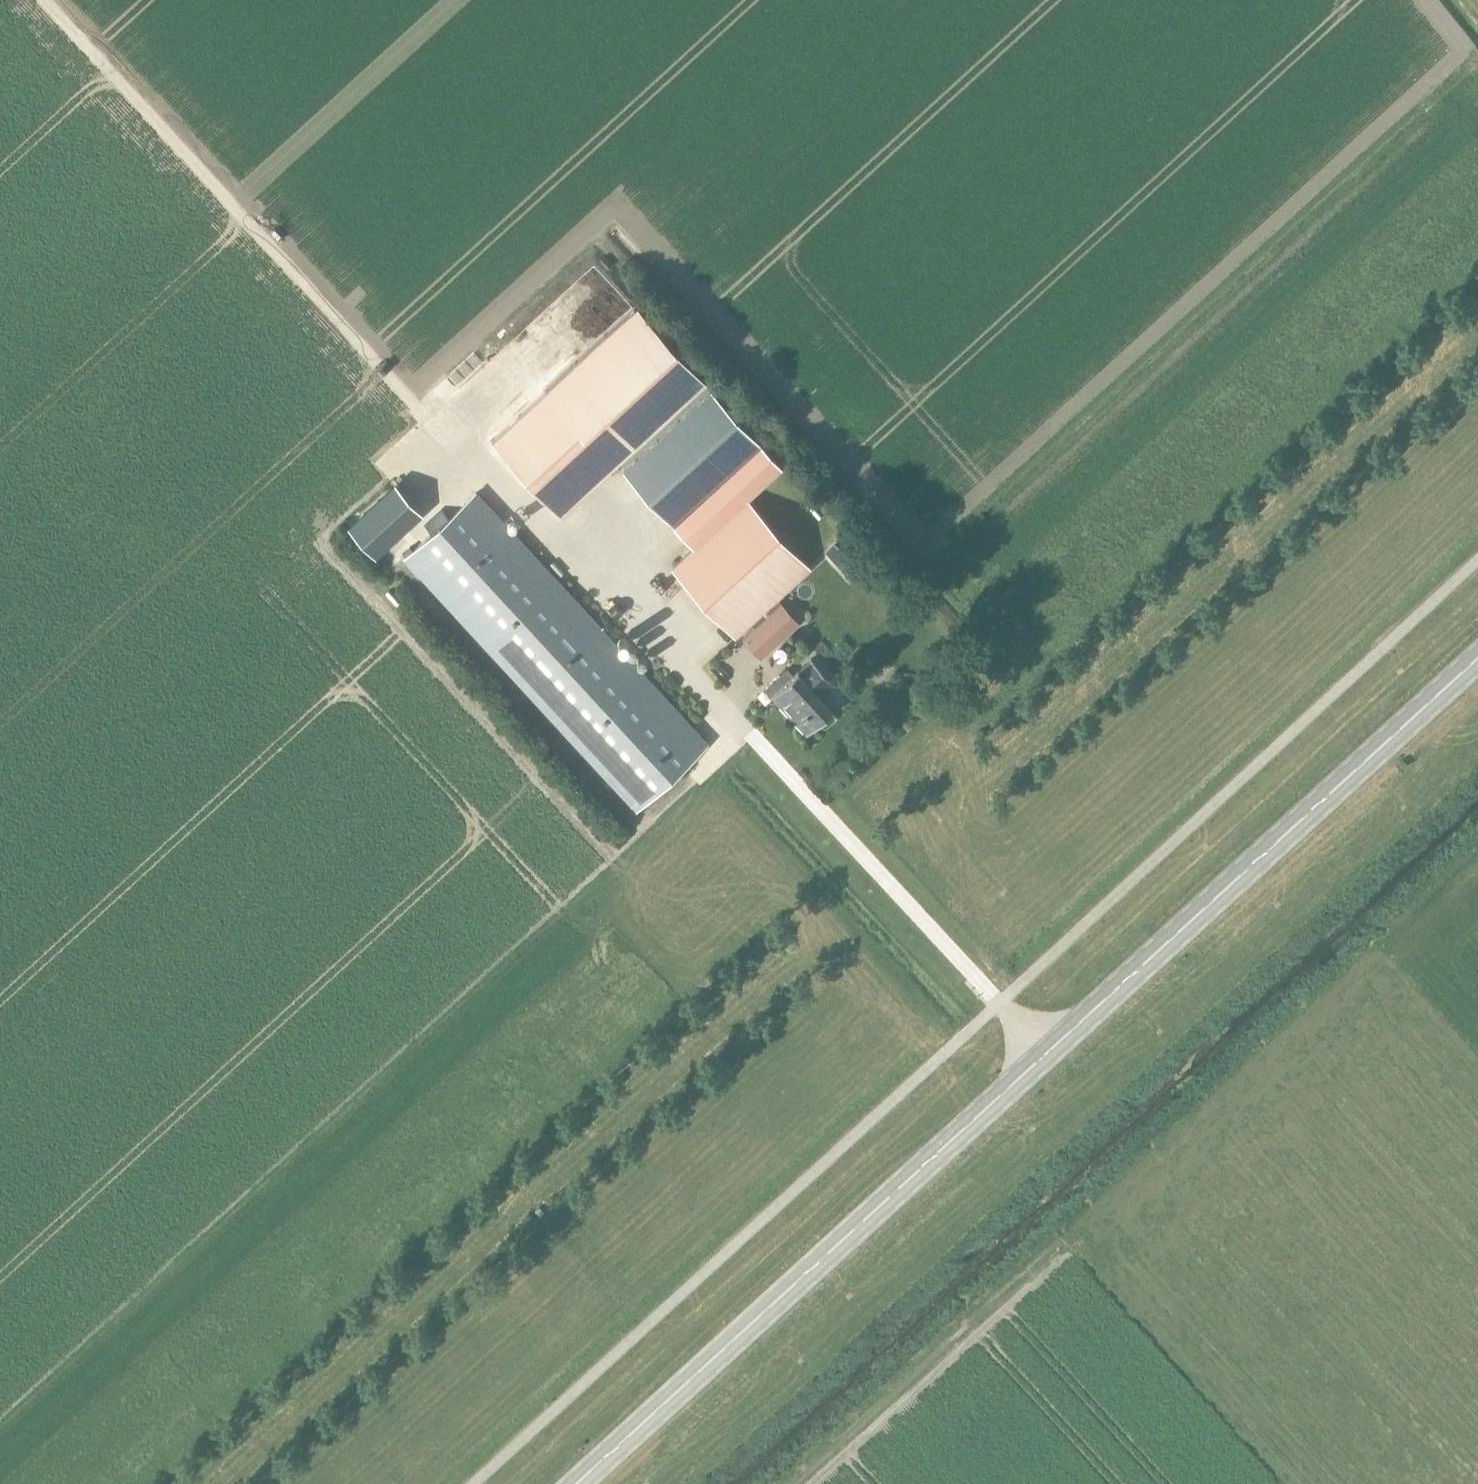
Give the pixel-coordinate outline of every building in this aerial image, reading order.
[(633,310),(491,441),(559,516),(702,385),(633,310)] [(711,391),(623,471),(624,472),(694,548),(746,499),(781,467),(711,391)] [(385,550),(419,519),(391,489),(349,528),(377,558),(385,550)] [(406,559),(637,810),(708,745),(476,494),(406,559)] [(694,548),(672,567),(735,635),(750,622),(771,645),(797,622),(775,598),(809,568),(793,551),(746,499),(694,548)] [(834,545),(825,553),(848,578),(857,570),(834,545)] [(835,709),(824,697),(836,685),(812,659),(771,696),(807,735),(820,723),(824,727),(827,727),(836,719),(836,716),(832,712),(835,709)]
